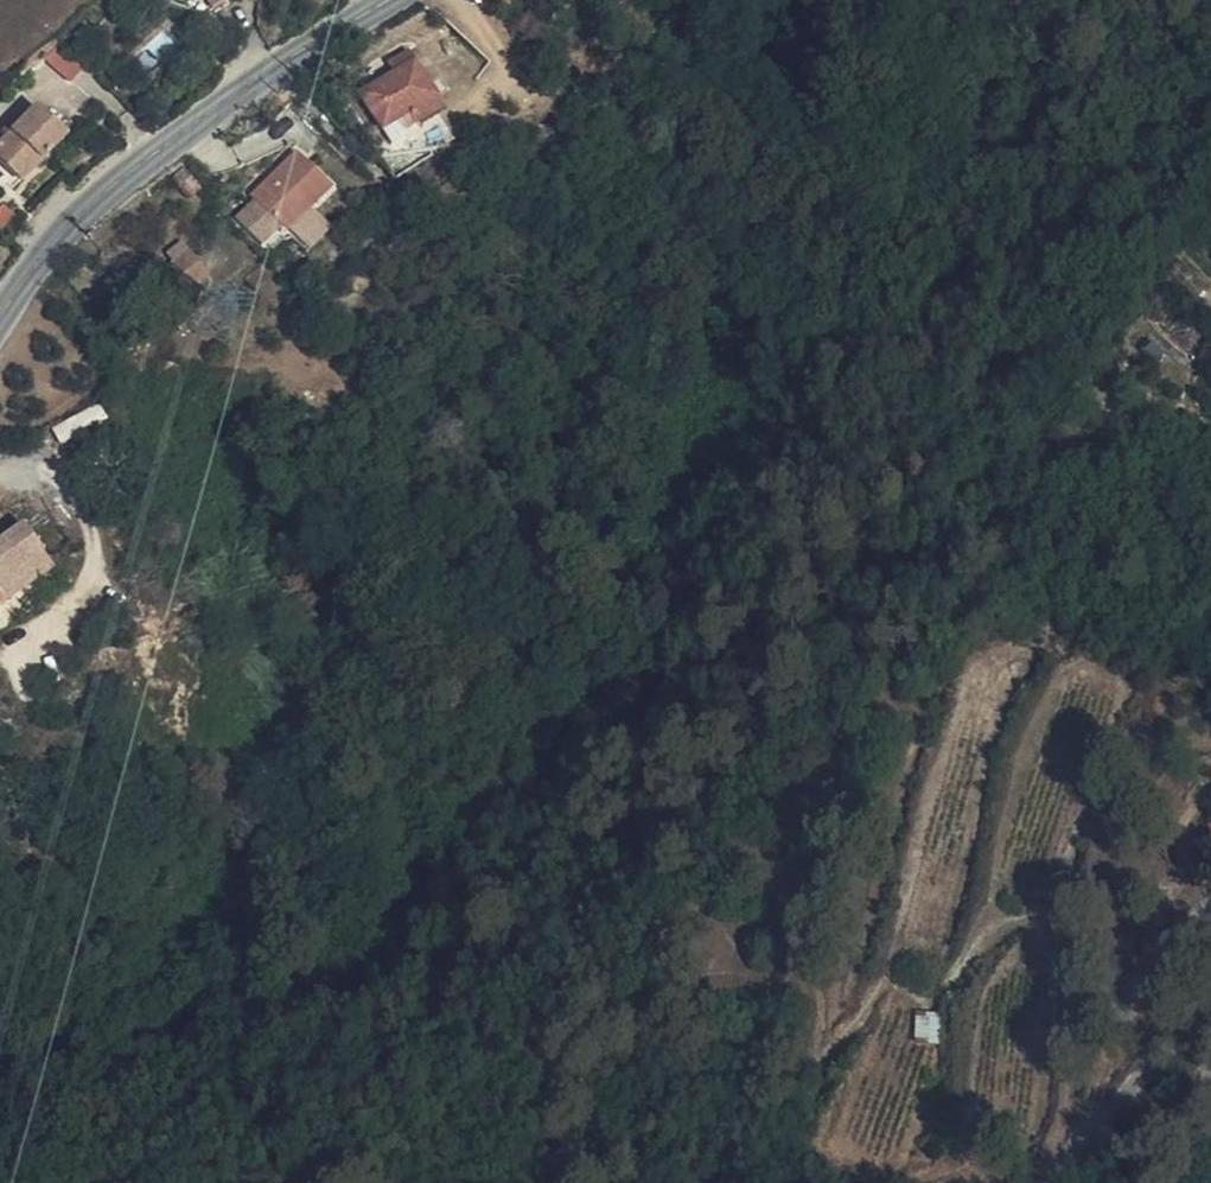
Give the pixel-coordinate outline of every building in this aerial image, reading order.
[(131,15),(134,18),(145,9),(149,5),(153,2),(152,0),(148,0),(142,5),(131,15)] [(222,9),(235,0),(215,0),(222,9)] [(145,9),(134,18),(140,25),(156,13),(149,5),(145,9)] [(110,32),(104,38),(107,41),(113,36),(134,18),(131,15),(110,32)] [(140,25),(134,18),(113,36),(119,43),(140,25)] [(449,105),(413,47),(389,62),(394,71),(362,91),(385,128),(406,115),(417,109),(424,120),(449,105)] [(0,144),(0,156),(25,182),(69,139),(38,107),(0,144)] [(417,109),(406,115),(413,127),(424,120),(417,109)] [(427,145),(376,156),(395,180),(432,151),(427,145)] [(303,150),(254,192),(260,198),(241,215),(266,245),(286,228),(290,233),(338,188),(303,150)] [(227,185),(212,171),(202,181),(219,196),(227,185)] [(324,213),(297,238),(311,254),(338,230),(324,213)] [(209,273),(185,240),(172,250),(178,258),(161,270),(179,295),(209,273)] [(0,553),(0,597),(7,605),(31,583),(19,569),(61,532),(40,508),(0,543),(0,548),(2,550),(0,553)] [(74,545),(61,532),(19,569),(31,583),(74,545)]
